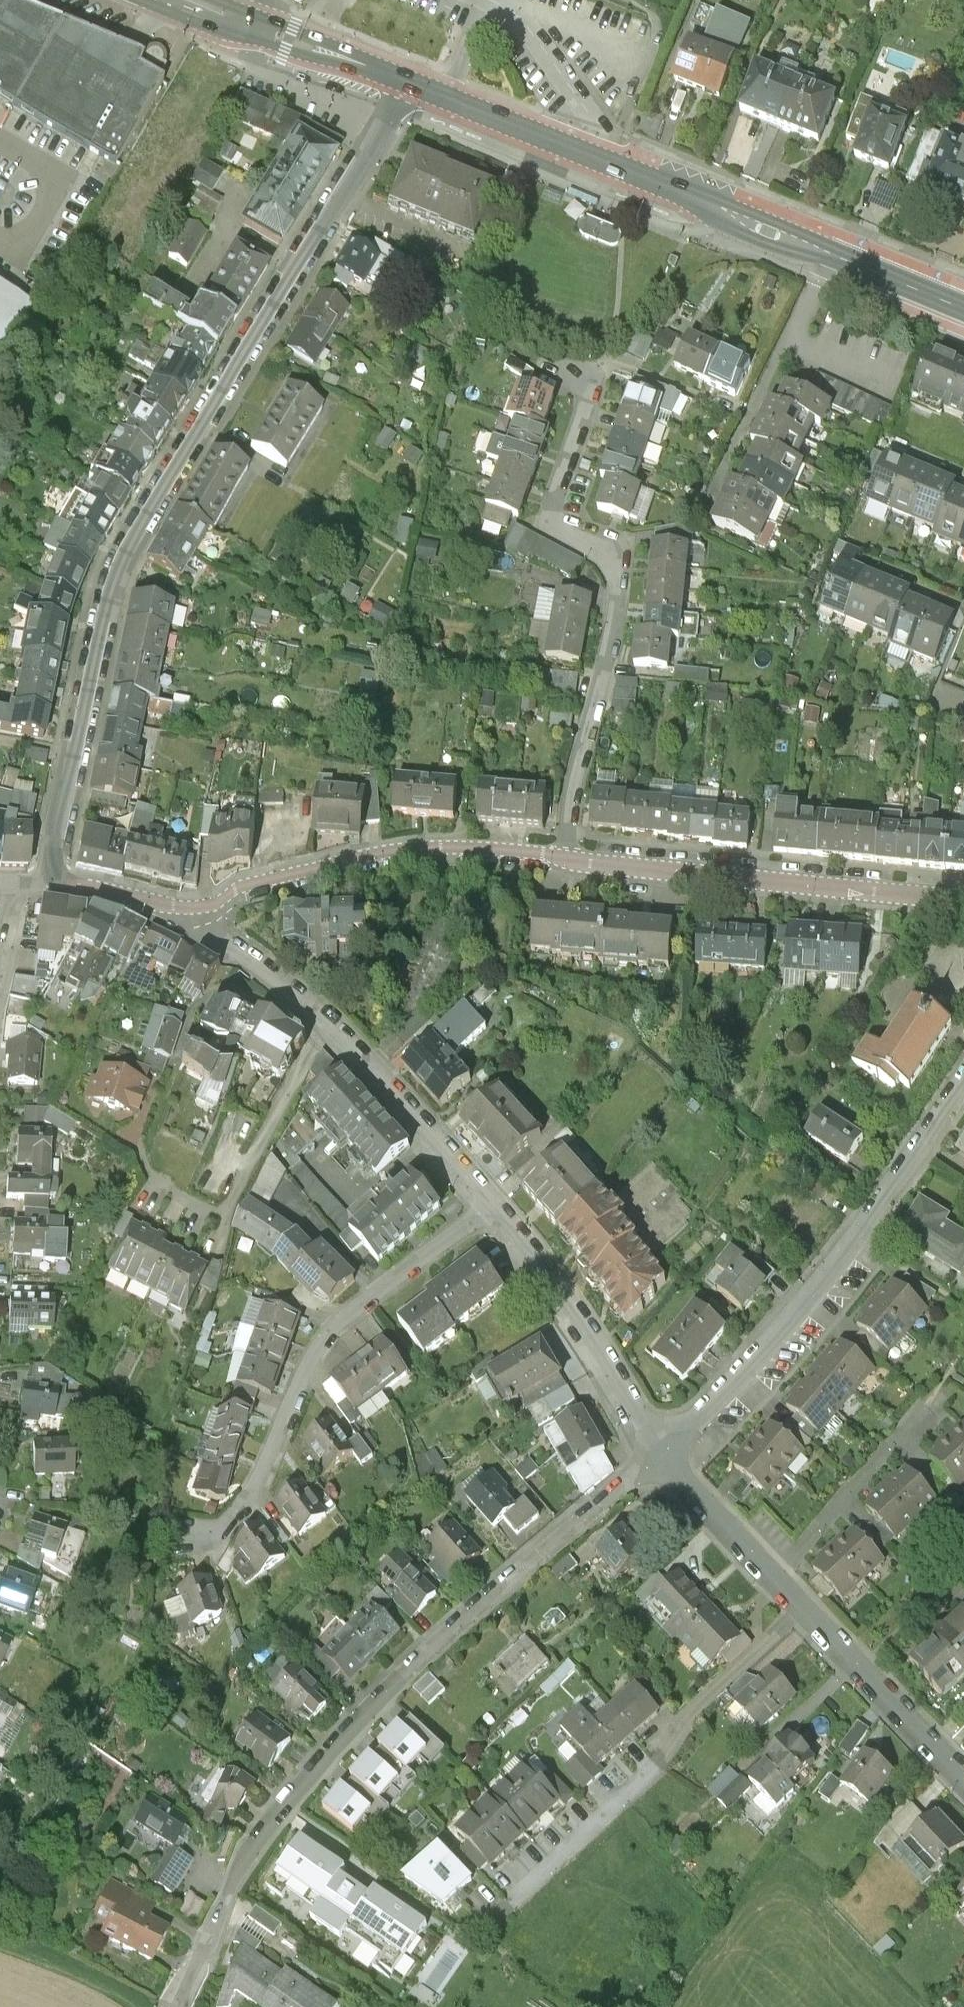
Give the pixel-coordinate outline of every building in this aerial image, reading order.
[(116,165),(163,83),(158,80),(166,67),(162,64),(163,59),(162,55),(159,51),(154,50),(149,52),(146,55),(143,59),(141,58),(0,0),(0,98),(116,165)] [(722,19),(707,57),(734,68),(750,30),(722,19)] [(735,68),(734,68),(707,57),(691,50),(676,86),(721,104),(735,68)] [(780,86),(758,77),(741,117),(781,133),(801,84),(784,77),(780,86)] [(818,91),(801,84),(781,133),(820,149),(836,109),(814,100),(818,91)] [(231,114),(227,121),(289,150),(296,139),(304,125),(258,103),(256,107),(238,98),(231,114)] [(887,129),(873,123),(856,165),(890,179),(907,137),(911,127),(891,119),(887,129)] [(341,146),(304,125),(296,139),(332,160),(341,146)] [(908,186),(921,191),(941,143),(928,138),(908,186)] [(941,143),(921,191),(963,210),(963,160),(954,156),(957,150),(957,148),(957,146),(957,144),(956,142),(955,140),(953,139),(951,138),(949,138),(947,138),(945,139),(943,140),(942,142),(941,143)] [(332,160),(296,139),(289,150),(242,228),(279,251),(333,161),(332,160)] [(499,193),(408,155),(398,180),(386,209),(477,247),(477,246),(486,224),(499,193)] [(189,184),(211,196),(223,176),(202,163),(189,184)] [(888,213),(896,194),(886,189),(877,209),(888,213)] [(215,215),(221,205),(199,191),(192,202),(215,215)] [(214,218),(192,204),(185,214),(207,228),(214,218)] [(497,229),(486,224),(477,246),(488,250),(497,229)] [(185,270),(205,237),(188,226),(168,259),(185,270)] [(588,230),(586,231),(585,231),(583,232),(582,233),(582,234),(581,236),(581,237),(582,239),(582,240),(583,241),(584,242),(612,253),(613,254),(615,254),(616,253),(618,252),(619,251),(619,250),(620,248),(620,247),(620,245),(619,244),(618,243),(616,242),(589,231),(588,230)] [(375,265),(350,250),(334,276),(335,276),(350,285),(359,291),(375,265)] [(484,258),(472,252),(467,263),(480,268),(484,258)] [(200,310),(232,329),(266,273),(234,254),(200,310)] [(393,260),(385,273),(392,277),(394,274),(413,286),(419,275),(393,260)] [(680,268),(672,265),(669,272),(677,276),(680,268)] [(350,285),(335,276),(329,286),(344,295),(350,285)] [(38,307),(0,286),(0,373),(38,307)] [(140,312),(185,339),(215,357),(232,329),(200,310),(198,309),(187,327),(182,324),(186,317),(150,296),(140,312)] [(345,316),(319,301),(302,328),(328,344),(345,316)] [(328,344),(302,328),(286,356),(311,372),(328,344)] [(215,357),(185,339),(179,350),(174,350),(160,341),(152,354),(200,383),(215,357)] [(661,339),(655,352),(654,354),(672,363),(679,348),(661,339)] [(636,366),(645,347),(635,342),(626,361),(636,366)] [(200,383),(152,354),(137,345),(129,358),(159,376),(160,381),(155,382),(151,388),(184,408),(200,383)] [(645,347),(636,366),(646,371),(654,354),(655,352),(645,347)] [(721,361),(691,347),(677,377),(707,391),(721,361)] [(483,361),(474,358),(471,365),(480,368),(483,361)] [(751,375),(721,361),(707,391),(737,405),(751,375)] [(933,361),(914,407),(963,428),(963,374),(933,361)] [(513,365),(507,375),(529,391),(536,381),(513,365)] [(502,381),(494,378),(491,385),(499,388),(502,381)] [(829,387),(819,382),(808,404),(819,409),(829,387)] [(338,391),(324,383),(319,392),(333,400),(338,391)] [(840,392),(829,387),(819,409),(830,414),(840,392)] [(184,408),(151,388),(148,395),(149,400),(144,401),(129,392),(121,406),(169,434),(184,408)] [(640,389),(635,401),(655,408),(659,396),(640,389)] [(830,414),(833,415),(841,419),(851,397),(840,392),(830,414)] [(519,429),(551,440),(545,437),(555,406),(523,395),(513,421),(511,427),(511,428),(519,431),(519,429)] [(819,409),(808,404),(789,395),(780,415),(816,432),(823,436),(833,415),(830,414),(819,409)] [(320,417),(286,396),(249,456),(284,477),(320,417)] [(851,397),(841,419),(852,424),(862,402),(851,397)] [(635,401),(633,400),(625,422),(657,433),(664,411),(655,408),(635,401)] [(862,402),(852,424),(862,429),(873,407),(862,402)] [(169,434),(121,406),(113,419),(128,428),(130,432),(124,442),(153,460),(169,434)] [(873,407),(862,429),(873,434),(883,412),(873,407)] [(744,421),(725,412),(721,421),(740,430),(744,421)] [(816,432),(780,415),(773,412),(763,431),(807,452),(816,432)] [(883,412),(873,434),(884,439),(894,418),(883,412)] [(511,427),(513,421),(503,418),(501,424),(511,427)] [(618,443),(649,455),(657,433),(625,422),(618,443)] [(519,429),(519,431),(512,451),(544,462),(551,440),(519,429)] [(797,472),(807,452),(763,431),(754,451),(761,455),(797,472)] [(153,460),(124,442),(118,439),(107,460),(141,480),(153,460)] [(611,465),(642,476),(649,455),(618,443),(611,465)] [(544,462),(512,451),(497,446),(489,467),(492,467),(504,472),(536,483),(544,462)] [(797,472),(761,455),(752,475),(795,496),(805,475),(797,472)] [(210,537),(246,478),(211,457),(175,517),(207,536),(210,537)] [(141,480),(107,460),(102,468),(106,472),(99,483),(129,500),(141,480)] [(426,468),(414,460),(406,473),(419,481),(426,468)] [(885,465),(877,462),(869,480),(877,484),(885,465)] [(611,465),(603,487),(611,489),(635,498),(642,476),(611,465)] [(504,472),(492,467),(484,489),(497,494),(528,505),(536,483),(504,472)] [(911,476),(887,467),(869,511),(892,521),(911,476)] [(795,496),(752,475),(742,496),(778,513),(785,516),(795,496)] [(911,476),(892,521),(915,530),(934,486),(911,476)] [(129,500),(99,483),(92,479),(88,484),(97,490),(89,505),(117,521),(129,500)] [(957,496),(934,486),(915,530),(938,540),(954,501),(955,501),(957,496)] [(635,498),(611,489),(600,521),(632,532),(643,500),(635,498)] [(778,513),(742,496),(735,492),(725,512),(767,532),(769,533),(778,513)] [(521,527),(528,505),(497,494),(489,515),(491,516),(514,524),(521,527)] [(955,501),(954,501),(938,540),(935,545),(959,555),(963,543),(963,505),(955,501)] [(117,521),(89,505),(75,529),(67,525),(65,528),(100,549),(117,521)] [(420,514),(413,511),(410,519),(417,521),(420,514)] [(767,532),(725,512),(715,534),(757,554),(767,532)] [(785,516),(778,513),(769,533),(779,537),(783,540),(793,520),(785,516)] [(514,524),(491,516),(486,530),(509,538),(514,524)] [(207,536),(175,517),(161,541),(193,560),(207,536)] [(100,549),(65,528),(59,525),(45,551),(59,559),(87,573),(100,549)] [(769,533),(767,532),(757,554),(768,559),(779,537),(769,533)] [(419,536),(404,533),(398,557),(414,560),(419,536)] [(506,558),(519,564),(531,542),(518,536),(506,558)] [(658,542),(657,555),(690,558),(690,555),(692,537),(690,536),(658,542)] [(193,560),(161,541),(145,567),(178,587),(193,560)] [(541,548),(531,542),(519,564),(530,570),(532,566),(532,565),(541,548)] [(541,548),(532,565),(532,566),(540,571),(550,553),(541,548)] [(550,553),(540,571),(549,576),(559,557),(550,553)] [(423,554),(419,570),(439,575),(442,558),(423,554)] [(657,555),(656,555),(654,578),(688,582),(689,570),(690,558),(657,555)] [(702,556),(690,555),(690,558),(689,570),(706,572),(707,559),(702,556)] [(568,562),(559,557),(549,576),(558,580),(568,562)] [(851,558),(846,569),(857,574),(862,563),(851,558)] [(87,573),(59,559),(44,591),(74,604),(87,573)] [(834,565),(821,559),(814,574),(827,580),(834,565)] [(902,567),(889,561),(885,570),(898,576),(902,567)] [(576,567),(568,562),(558,580),(567,585),(576,567)] [(585,571),(576,567),(567,585),(576,590),(586,572),(585,571)] [(836,625),(847,630),(865,586),(854,581),(857,574),(846,569),(845,569),(824,620),(836,625)] [(923,574),(915,571),(911,581),(919,585),(923,574)] [(652,601),(686,604),(688,582),(654,578),(652,601)] [(826,584),(817,580),(811,591),(820,596),(826,584)] [(946,590),(933,585),(930,594),(942,599),(946,590)] [(847,630),(870,639),(889,595),(866,586),(865,586),(847,630)] [(74,604),(44,591),(38,610),(19,600),(13,612),(29,619),(66,630),(74,604)] [(335,599),(321,591),(316,598),(331,607),(335,599)] [(909,610),(910,610),(912,605),(889,595),(870,639),(893,649),(909,610)] [(353,600),(343,615),(355,622),(365,607),(353,600)] [(537,634),(556,637),(561,605),(542,601),(537,634)] [(650,624),(683,627),(686,604),(652,601),(650,624)] [(171,612),(131,604),(126,630),(166,639),(171,612)] [(594,611),(561,605),(556,637),(589,643),(594,611)] [(932,620),(910,610),(909,610),(893,649),(890,654),(914,664),(932,620)] [(29,619),(21,660),(26,661),(58,668),(66,630),(29,619)] [(397,629),(381,620),(373,635),(389,644),(397,629)] [(834,630),(836,625),(824,620),(822,626),(823,628),(831,631),(834,630)] [(932,620),(914,664),(938,674),(956,630),(932,620)] [(673,649),(681,649),(681,650),(699,652),(701,629),(683,627),(650,624),(648,646),(673,649)] [(277,629),(258,625),(255,639),(273,644),(277,629)] [(126,630),(118,665),(158,674),(166,639),(126,630)] [(556,637),(537,634),(534,649),(543,651),(540,668),(550,670),(556,637)] [(589,643),(556,637),(550,670),(583,676),(589,643)] [(673,649),(648,646),(640,645),(637,678),(670,682),(673,649)] [(58,668),(26,661),(22,677),(17,676),(15,685),(20,686),(53,693),(58,668)] [(290,667),(276,664),(274,674),(287,677),(290,667)] [(118,665),(111,701),(144,708),(156,710),(159,697),(154,696),(158,674),(118,665)] [(578,711),(582,688),(533,681),(531,689),(544,691),(542,706),(578,711)] [(680,681),(678,694),(700,697),(701,683),(680,681)] [(701,683),(700,697),(710,697),(711,684),(701,683)] [(53,693),(20,686),(17,702),(12,701),(10,711),(48,718),(53,693)] [(385,693),(366,689),(363,707),(382,711),(385,693)] [(803,694),(789,689),(783,704),(798,709),(803,694)] [(619,703),(639,704),(641,693),(619,691),(619,703)] [(835,700),(824,696),(818,710),(829,714),(835,700)] [(684,699),(670,698),(668,714),(683,715),(684,699)] [(167,712),(184,716),(187,702),(170,699),(167,712)] [(105,728),(139,735),(143,717),(144,708),(111,701),(105,728)] [(616,714),(638,716),(639,704),(619,703),(617,702),(616,714)] [(481,706),(466,704),(464,716),(480,718),(481,706)] [(144,708),(143,717),(151,723),(182,728),(184,716),(167,712),(156,710),(144,708)] [(895,713),(887,708),(883,715),(892,719),(895,713)] [(43,743),(48,718),(10,711),(8,718),(0,717),(0,735),(43,743)] [(795,714),(785,712),(783,721),(793,723),(795,714)] [(638,716),(616,714),(616,727),(637,729),(638,716)] [(760,718),(748,716),(746,731),(758,733),(760,718)] [(541,718),(527,717),(525,730),(539,731),(541,718)] [(824,720),(808,720),(808,730),(823,731),(824,720)] [(576,726),(556,723),(552,746),(572,750),(576,726)] [(136,777),(139,760),(134,759),(139,735),(105,728),(96,769),(136,777)] [(220,753),(218,764),(228,765),(230,754),(220,753)] [(48,759),(26,754),(22,767),(45,771),(48,759)] [(136,777),(96,769),(90,799),(126,807),(129,807),(136,777)] [(601,789),(599,808),(617,809),(619,790),(601,789)] [(460,798),(401,793),(398,828),(457,834),(460,798)] [(699,803),(697,821),(720,824),(723,796),(700,793),(699,803)] [(368,810),(365,840),(384,838),(381,795),(366,795),(367,810),(368,810)] [(652,815),(675,817),(676,800),(677,798),(653,796),(652,815)] [(2,836),(6,824),(12,801),(0,798),(0,836),(2,836)] [(126,807),(90,799),(88,811),(123,818),(126,807)] [(485,799),(481,836),(514,839),(517,802),(485,799)] [(697,821),(699,803),(676,800),(675,817),(674,819),(697,821)] [(12,801),(6,824),(15,826),(13,837),(28,838),(35,806),(12,801)] [(550,805),(517,802),(514,839),(547,843),(550,805)] [(367,810),(323,805),(318,847),(363,852),(365,840),(368,810),(367,810)] [(599,808),(597,807),(593,841),(626,844),(629,812),(629,810),(617,809),(599,808)] [(652,815),(629,812),(626,844),(626,846),(648,848),(652,815)] [(126,852),(143,856),(163,861),(164,854),(167,842),(148,837),(153,819),(136,815),(134,819),(134,820),(135,820),(133,825),(127,849),(126,852)] [(675,817),(652,815),(648,848),(671,850),(674,819),(675,817)] [(947,881),(951,845),(936,843),(937,839),(938,839),(940,816),(927,815),(924,845),(921,879),(947,882),(947,881)] [(218,828),(220,829),(221,817),(208,816),(207,820),(204,845),(216,847),(218,828)] [(697,821),(674,819),(671,850),(671,853),(694,855),(697,821)] [(781,820),(777,865),(821,869),(824,830),(801,828),(802,822),(781,820)] [(720,824),(697,821),(694,855),(717,857),(720,826),(720,824)] [(27,860),(28,838),(13,837),(15,826),(6,824),(2,836),(1,872),(27,873),(27,860)] [(753,829),(720,826),(717,857),(716,859),(750,862),(753,829)] [(882,835),(882,836),(878,875),(900,877),(904,829),(904,828),(882,826),(881,835),(882,835)] [(216,847),(213,874),(255,878),(260,833),(220,829),(218,828),(216,847)] [(914,830),(904,829),(900,877),(921,879),(924,845),(923,845),(924,840),(918,840),(918,836),(913,836),(914,830)] [(882,836),(824,830),(821,869),(878,875),(882,836)] [(111,843),(83,839),(80,854),(77,873),(120,884),(121,876),(126,852),(127,849),(110,846),(111,843)] [(951,845),(947,881),(963,883),(963,846),(951,845)] [(184,891),(190,860),(164,854),(163,861),(143,856),(126,852),(121,876),(184,891)] [(37,960),(66,964),(73,951),(91,915),(44,909),(37,960)] [(73,951),(90,960),(99,965),(101,962),(120,925),(91,915),(73,951)] [(101,962),(108,966),(124,974),(142,939),(143,937),(120,925),(101,962)] [(604,981),(608,930),(585,928),(585,930),(540,925),(535,969),(555,971),(555,973),(566,974),(566,976),(586,978),(586,976),(603,978),(603,981),(604,981)] [(312,973),(322,976),(322,982),(341,982),(341,987),(360,987),(360,955),(373,956),(373,944),(370,944),(370,928),(360,928),(360,927),(342,927),(342,929),(291,930),(291,965),(297,966),(296,977),(307,987),(312,973)] [(609,930),(608,930),(604,981),(622,982),(621,984),(641,986),(642,984),(652,986),(653,983),(673,985),(677,941),(632,937),(632,935),(609,933),(609,930)] [(390,1029),(413,1040),(429,1026),(434,1031),(472,952),(435,935),(390,1029)] [(147,941),(142,939),(124,974),(142,985),(149,971),(166,977),(179,951),(151,936),(147,941)] [(770,948),(702,943),(699,981),(767,985),(770,948)] [(823,990),(826,946),(809,945),(808,946),(792,945),(790,988),(823,990)] [(842,947),(826,946),(823,990),(861,993),(864,954),(842,952),(842,947)] [(195,957),(179,951),(166,977),(182,984),(195,957)] [(37,960),(33,986),(38,987),(53,989),(66,964),(37,960)] [(80,1003),(99,965),(90,960),(87,966),(81,963),(63,995),(80,1003)] [(201,961),(182,992),(205,1005),(223,975),(201,961)] [(99,965),(80,1003),(75,1012),(80,1014),(93,1011),(98,1001),(97,1001),(110,973),(106,970),(108,966),(101,962),(99,965)] [(150,988),(142,985),(124,974),(116,989),(145,1000),(150,988)] [(33,986),(12,984),(8,1006),(28,1010),(33,1011),(38,987),(33,986)] [(28,1010),(8,1006),(4,1023),(24,1027),(28,1010)] [(493,1008),(471,1028),(479,1037),(501,1017),(493,1008)] [(206,1038),(249,1061),(264,1036),(219,1011),(206,1038)] [(871,1055),(856,1078),(899,1106),(903,1099),(912,1105),(954,1040),(917,1017),(886,1065),(871,1055)] [(142,1052),(139,1061),(146,1064),(166,1071),(167,1071),(177,1040),(175,1040),(162,1035),(165,1025),(152,1021),(145,1043),(142,1052)] [(24,1027),(4,1023),(0,1054),(6,1055),(23,1056),(26,1028),(24,1027)] [(179,1029),(165,1025),(162,1035),(175,1040),(179,1029)] [(409,1068),(419,1059),(436,1044),(441,1039),(434,1031),(429,1026),(413,1040),(397,1055),(409,1068)] [(437,1059),(438,1060),(456,1081),(490,1049),(479,1037),(471,1028),(444,1053),(437,1059)] [(38,1033),(32,1029),(27,1038),(33,1041),(38,1033)] [(310,1058),(266,1031),(264,1036),(249,1061),(244,1070),(252,1075),(253,1080),(258,1083),(259,1088),(258,1090),(273,1099),(279,1097),(286,1100),(298,1079),(296,1079),(301,1071),(302,1072),(310,1058)] [(437,1059),(444,1053),(436,1044),(419,1059),(429,1069),(438,1060),(437,1059)] [(62,1048),(57,1045),(53,1053),(58,1056),(62,1048)] [(7,1093),(36,1095),(39,1057),(23,1056),(6,1055),(5,1068),(9,1069),(7,1093)] [(231,1101),(240,1082),(189,1056),(180,1072),(180,1074),(207,1089),(207,1090),(212,1092),(231,1101)] [(446,1129),(476,1102),(456,1081),(438,1060),(429,1069),(409,1087),(446,1129)] [(166,1071),(146,1064),(141,1079),(143,1080),(160,1086),(166,1071)] [(110,1085),(137,1095),(143,1080),(141,1079),(116,1070),(110,1085)] [(347,1092),(328,1070),(321,1077),(315,1092),(323,1100),(308,1113),(311,1116),(308,1120),(311,1124),(302,1132),(304,1134),(278,1177),(291,1193),(305,1181),(301,1176),(336,1144),(315,1120),(347,1092)] [(90,1093),(85,1108),(103,1114),(101,1118),(116,1123),(117,1119),(135,1125),(140,1110),(136,1108),(140,1096),(137,1095),(110,1085),(99,1082),(95,1094),(90,1093)] [(245,1085),(240,1082),(231,1101),(226,1111),(232,1114),(245,1085)] [(231,1101),(212,1092),(203,1111),(221,1120),(226,1111),(231,1101)] [(336,1144),(349,1159),(380,1130),(347,1092),(315,1120),(336,1144)] [(470,1140),(467,1142),(510,1189),(513,1187),(531,1171),(546,1157),(503,1110),(488,1123),(470,1140)] [(462,1131),(470,1140),(488,1123),(480,1115),(462,1131)] [(28,1121),(25,1135),(74,1144),(76,1130),(28,1121)] [(866,1156),(824,1129),(808,1153),(850,1180),(866,1156)] [(414,1167),(380,1130),(349,1159),(382,1195),(414,1167)] [(46,1212),(46,1211),(52,1211),(54,1209),(55,1199),(53,1197),(47,1196),(50,1146),(17,1144),(15,1176),(31,1177),(30,1195),(6,1194),(5,1210),(22,1211),(46,1212)] [(210,1150),(199,1145),(195,1153),(206,1159),(210,1150)] [(529,1204),(566,1171),(558,1162),(539,1179),(521,1196),(529,1204)] [(529,1204),(526,1207),(563,1249),(604,1212),(567,1170),(566,1171),(529,1204)] [(513,1187),(521,1196),(539,1179),(531,1171),(513,1187)] [(645,1192),(654,1183),(645,1172),(635,1181),(645,1192)] [(254,1226),(270,1235),(290,1194),(277,1179),(251,1224),(254,1226)] [(645,1192),(614,1220),(615,1222),(617,1220),(629,1233),(624,1238),(641,1257),(638,1259),(653,1277),(692,1243),(689,1240),(696,1233),(682,1218),(686,1214),(657,1181),(654,1183),(645,1192)] [(362,1245),(312,1188),(297,1201),(345,1260),(355,1252),(362,1245)] [(803,1200),(824,1219),(832,1208),(812,1190),(803,1200)] [(394,1217),(413,1200),(405,1192),(387,1209),(394,1217)] [(362,1245),(355,1252),(368,1266),(384,1283),(445,1228),(416,1197),(413,1200),(394,1217),(362,1245)] [(46,1212),(22,1211),(22,1223),(23,1223),(46,1224),(46,1212)] [(605,1211),(604,1212),(563,1249),(575,1262),(583,1271),(580,1273),(597,1292),(594,1295),(611,1314),(608,1317),(631,1343),(647,1329),(645,1327),(659,1314),(657,1312),(669,1301),(661,1292),(663,1290),(653,1280),(655,1278),(653,1277),(638,1259),(641,1257),(624,1238),(629,1233),(617,1220),(615,1222),(614,1220),(605,1211)] [(923,1218),(902,1253),(963,1290),(963,1288),(963,1252),(945,1240),(949,1234),(923,1218)] [(23,1223),(22,1236),(58,1237),(59,1225),(46,1224),(23,1223)] [(281,1279),(301,1256),(286,1246),(270,1235),(254,1226),(239,1248),(269,1269),(281,1279)] [(121,1255),(128,1241),(132,1232),(122,1227),(110,1249),(121,1255)] [(22,1236),(12,1235),(11,1267),(28,1268),(29,1264),(42,1265),(42,1275),(63,1276),(64,1250),(58,1250),(58,1247),(60,1247),(61,1238),(58,1237),(22,1236)] [(121,1255),(106,1285),(127,1295),(149,1252),(128,1241),(121,1255)] [(332,1321),(336,1326),(360,1302),(327,1269),(321,1274),(310,1261),(314,1257),(309,1250),(304,1255),(303,1254),(301,1256),(281,1279),(307,1307),(320,1320),(325,1315),(332,1321)] [(148,1306),(170,1263),(149,1252),(127,1295),(148,1306)] [(368,1266),(355,1252),(345,1260),(357,1275),(368,1266)] [(170,1263),(148,1306),(168,1316),(190,1273),(170,1263)] [(732,1296),(722,1310),(745,1329),(768,1301),(768,1300),(745,1282),(748,1279),(736,1270),(722,1288),(732,1296)] [(745,1282),(768,1300),(768,1301),(769,1302),(778,1290),(755,1271),(748,1279),(745,1282)] [(211,1283),(190,1273),(168,1316),(190,1327),(204,1299),(212,1284),(211,1283)] [(216,1273),(211,1283),(212,1284),(204,1299),(218,1306),(228,1279),(216,1273)] [(458,1350),(509,1312),(482,1276),(431,1314),(434,1318),(458,1350)] [(910,1292),(901,1303),(928,1326),(939,1312),(910,1292)] [(876,1319),(911,1349),(930,1327),(928,1326),(901,1303),(897,1300),(887,1312),(884,1309),(876,1319)] [(9,1302),(9,1314),(34,1315),(34,1304),(9,1302)] [(320,1320),(307,1307),(294,1324),(308,1328),(320,1333),(332,1321),(325,1315),(320,1320)] [(24,1343),(51,1343),(51,1339),(52,1316),(52,1315),(34,1315),(9,1314),(8,1314),(6,1349),(24,1349),(24,1343)] [(52,1316),(51,1339),(63,1317),(52,1316)] [(461,1353),(458,1350),(434,1318),(404,1341),(430,1376),(461,1353)] [(871,1331),(860,1343),(866,1347),(887,1365),(893,1370),(911,1349),(876,1319),(868,1328),(871,1331)] [(308,1328),(294,1324),(285,1320),(281,1332),(304,1340),(308,1328)] [(700,1324),(657,1377),(687,1401),(730,1348),(700,1324)] [(259,1325),(250,1351),(264,1356),(264,1355),(273,1330),(259,1325)] [(273,1330),(264,1355),(295,1366),(304,1340),(281,1332),(273,1329),(273,1330)] [(214,1344),(207,1342),(200,1364),(212,1367),(215,1357),(210,1356),(214,1344)] [(887,1365),(866,1347),(858,1357),(876,1372),(879,1375),(887,1365)] [(255,1380),(264,1356),(250,1351),(246,1349),(238,1374),(241,1376),(255,1380)] [(286,1391),(295,1366),(264,1355),(264,1356),(255,1380),(286,1391)] [(876,1372),(858,1357),(850,1366),(868,1381),(876,1372)] [(823,1380),(859,1410),(877,1389),(868,1381),(850,1366),(845,1361),(835,1373),(831,1370),(823,1380)] [(495,1392),(497,1395),(515,1427),(524,1422),(523,1421),(534,1414),(564,1397),(545,1363),(503,1388),(495,1392)] [(362,1382),(386,1415),(412,1396),(389,1364),(376,1373),(375,1372),(362,1382)] [(215,1371),(202,1366),(198,1378),(211,1383),(215,1371)] [(255,1380),(241,1376),(231,1402),(242,1405),(246,1407),(255,1380)] [(495,1392),(503,1388),(497,1378),(476,1394),(482,1404),(497,1395),(495,1392)] [(255,1380),(246,1407),(265,1413),(277,1418),(286,1391),(255,1380)] [(841,1431),(859,1410),(823,1380),(815,1389),(819,1392),(809,1404),(841,1431)] [(31,1382),(29,1403),(55,1408),(60,1391),(43,1381),(31,1382)] [(386,1415),(362,1382),(349,1391),(350,1392),(337,1402),(340,1406),(352,1423),(360,1434),(361,1433),(386,1415)] [(955,1396),(963,1401),(963,1395),(958,1392),(955,1396)] [(569,1407),(564,1397),(534,1414),(536,1418),(526,1423),(530,1430),(532,1429),(546,1420),(569,1407)] [(841,1431),(809,1404),(805,1401),(797,1410),(801,1413),(790,1425),(823,1453),(841,1431)] [(35,1432),(77,1436),(80,1418),(54,1416),(55,1408),(29,1403),(23,1403),(18,1436),(34,1439),(35,1432)] [(118,1408),(113,1405),(108,1413),(113,1417),(118,1408)] [(265,1413),(246,1407),(242,1405),(238,1416),(261,1424),(265,1413)] [(352,1423),(340,1406),(331,1413),(357,1448),(361,1445),(367,1441),(361,1433),(360,1434),(352,1423)] [(571,1406),(569,1407),(546,1420),(555,1435),(579,1420),(571,1406)] [(361,1433),(367,1441),(373,1448),(398,1431),(386,1415),(361,1433)] [(546,1420),(532,1429),(540,1443),(555,1435),(546,1420)] [(217,1451),(226,1425),(217,1421),(207,1448),(217,1451)] [(226,1425),(217,1451),(248,1462),(257,1436),(226,1425)] [(596,1450),(585,1431),(549,1452),(560,1471),(562,1469),(596,1450)] [(354,1467),(336,1443),(310,1462),(333,1495),(358,1476),(360,1475),(354,1467)] [(785,1452),(775,1443),(764,1455),(761,1453),(753,1462),(789,1492),(807,1471),(785,1452)] [(792,1443),(785,1452),(807,1471),(815,1462),(792,1443)] [(369,1456),(361,1445),(357,1448),(365,1459),(376,1475),(382,1470),(372,1455),(369,1456)] [(963,1468),(963,1448),(963,1449),(960,1446),(951,1454),(963,1468)] [(217,1451),(207,1448),(198,1473),(208,1476),(217,1451)] [(562,1469),(560,1471),(573,1492),(585,1485),(606,1473),(609,1471),(596,1450),(562,1469)] [(248,1462),(217,1451),(208,1476),(239,1487),(248,1462)] [(933,1477),(938,1482),(957,1503),(962,1508),(963,1506),(963,1468),(951,1454),(942,1463),(945,1466),(933,1477)] [(31,1493),(71,1492),(70,1460),(30,1462),(31,1493)] [(770,1514),(789,1492),(753,1462),(745,1471),(748,1474),(738,1486),(747,1494),(757,1503),(770,1514)] [(439,1472),(419,1482),(424,1501),(449,1487),(439,1472)] [(606,1473),(585,1485),(591,1496),(613,1484),(606,1473)] [(239,1487),(208,1476),(199,1503),(230,1513),(239,1487)] [(530,1504),(543,1492),(533,1479),(520,1490),(530,1504)] [(957,1503),(938,1482),(930,1490),(949,1511),(957,1503)] [(887,1504),(919,1538),(940,1519),(921,1498),(911,1488),(899,1499),(896,1495),(887,1504)] [(949,1511),(930,1490),(921,1498),(940,1519),(949,1511)] [(543,1492),(530,1504),(537,1511),(550,1500),(543,1492)] [(520,1529),(519,1529),(507,1514),(512,1511),(498,1494),(472,1516),(499,1548),(509,1539),(520,1529)] [(919,1538),(887,1504),(878,1512),(881,1516),(869,1527),(879,1537),(898,1558),(919,1538)] [(308,1506),(282,1525),(293,1540),(305,1557),(331,1538),(308,1506)] [(174,1514),(163,1512),(161,1524),(172,1525),(174,1514)] [(224,1521),(214,1517),(212,1524),(222,1528),(224,1521)] [(519,1529),(520,1529),(509,1539),(522,1554),(543,1537),(529,1521),(519,1529)] [(293,1540),(282,1525),(271,1533),(281,1548),(293,1540)] [(38,1566),(53,1571),(55,1571),(63,1546),(31,1536),(21,1566),(21,1568),(36,1573),(36,1572),(38,1566)] [(879,1537),(871,1545),(890,1566),(898,1558),(879,1537)] [(439,1562),(433,1568),(444,1581),(460,1599),(461,1598),(486,1576),(458,1545),(439,1562)] [(890,1566),(871,1545),(862,1554),(881,1574),(890,1566)] [(82,1552),(63,1546),(55,1571),(53,1571),(51,1577),(72,1583),(82,1552)] [(267,1548),(241,1566),(241,1567),(249,1579),(240,1586),(242,1589),(239,1591),(252,1609),(291,1580),(267,1548)] [(834,1566),(867,1600),(888,1581),(881,1574),(862,1554),(858,1550),(847,1561),(844,1557),(834,1566)] [(615,1606),(623,1600),(624,1601),(649,1579),(627,1552),(613,1563),(610,1559),(604,1564),(607,1568),(601,1573),(616,1591),(608,1597),(615,1606)] [(433,1568),(439,1562),(432,1554),(426,1561),(433,1568)] [(241,1567),(241,1566),(239,1563),(219,1578),(232,1596),(239,1591),(242,1589),(240,1586),(249,1579),(241,1567)] [(21,1568),(21,1566),(17,1565),(13,1577),(35,1591),(39,1579),(41,1573),(36,1572),(36,1573),(21,1568)] [(41,1573),(39,1579),(68,1596),(72,1583),(51,1577),(53,1571),(38,1566),(36,1572),(41,1573)] [(828,1577),(817,1588),(823,1595),(839,1612),(846,1619),(867,1600),(834,1566),(825,1574),(828,1577)] [(419,1590),(405,1577),(387,1594),(408,1615),(426,1632),(441,1616),(417,1592),(419,1590)] [(366,1583),(362,1587),(368,1594),(373,1589),(366,1583)] [(196,1636),(226,1625),(213,1587),(183,1598),(187,1611),(196,1636)] [(24,1633),(25,1628),(32,1609),(34,1603),(33,1603),(2,1592),(0,1597),(0,1624),(24,1633)] [(36,1593),(33,1603),(34,1603),(32,1609),(48,1614),(51,1615),(56,1603),(36,1593)] [(654,1619),(655,1620),(677,1642),(669,1650),(681,1663),(684,1660),(716,1630),(682,1593),(669,1605),(654,1619)] [(649,1625),(655,1620),(654,1619),(669,1605),(659,1595),(639,1615),(649,1625)] [(32,1609),(25,1628),(41,1634),(48,1614),(32,1609)] [(378,1626),(388,1636),(399,1624),(384,1609),(372,1620),(378,1626)] [(196,1636),(187,1611),(168,1617),(179,1649),(198,1643),(196,1636)] [(354,1651),(381,1678),(405,1653),(388,1636),(378,1626),(354,1651)] [(716,1630),(684,1660),(698,1675),(703,1669),(717,1683),(725,1675),(743,1658),(742,1657),(716,1630)] [(939,1659),(963,1685),(963,1635),(948,1650),(939,1650),(935,1654),(939,1659)] [(123,1646),(118,1656),(134,1665),(140,1655),(123,1646)] [(330,1675),(329,1675),(347,1693),(357,1703),(381,1678),(354,1651),(330,1675)] [(746,1654),(742,1657),(743,1658),(725,1675),(733,1684),(755,1663),(746,1654)] [(9,1661),(0,1656),(0,1680),(9,1661)] [(530,1659),(499,1687),(504,1692),(502,1694),(507,1699),(509,1698),(522,1712),(553,1684),(530,1659)] [(913,1683),(946,1717),(963,1701),(963,1685),(939,1659),(913,1683)] [(336,1704),(347,1693),(329,1675),(330,1675),(316,1662),(305,1674),(336,1704)] [(451,1677),(435,1693),(443,1701),(459,1686),(451,1677)] [(315,1744),(335,1724),(325,1714),(326,1713),(303,1691),(281,1713),(287,1719),(304,1736),(306,1735),(315,1744)] [(758,1707),(740,1724),(749,1733),(740,1741),(755,1757),(764,1748),(764,1749),(799,1716),(775,1691),(758,1707)] [(560,1692),(544,1708),(551,1715),(567,1699),(560,1692)] [(450,1711),(435,1695),(419,1710),(434,1726),(450,1711)] [(740,1724),(758,1707),(748,1697),(731,1714),(740,1724)] [(642,1709),(660,1732),(669,1724),(651,1701),(642,1709)] [(642,1709),(641,1708),(615,1730),(616,1730),(638,1756),(662,1734),(660,1732),(642,1709)] [(3,1742),(11,1747),(15,1739),(22,1727),(0,1713),(0,1747),(3,1742)] [(119,1713),(110,1727),(131,1740),(140,1726),(119,1713)] [(598,1745),(616,1730),(615,1730),(605,1718),(588,1733),(598,1745)] [(306,1754),(315,1744),(306,1735),(304,1736),(287,1719),(277,1733),(306,1754)] [(638,1756),(616,1730),(598,1745),(621,1771),(638,1756)] [(579,1763),(598,1745),(588,1733),(585,1731),(566,1748),(579,1763)] [(245,1762),(261,1773),(258,1779),(276,1792),(297,1763),(263,1738),(245,1762)] [(0,1747),(0,1769),(5,1769),(20,1742),(15,1739),(11,1747),(3,1742),(0,1747)] [(432,1771),(441,1762),(416,1739),(407,1747),(432,1771)] [(384,1765),(388,1768),(413,1792),(425,1779),(435,1788),(450,1771),(441,1762),(432,1771),(407,1747),(404,1744),(384,1765)] [(621,1771),(598,1745),(579,1763),(588,1773),(601,1788),(602,1788),(621,1771)] [(856,1776),(872,1753),(860,1745),(844,1768),(856,1776)] [(771,1785),(793,1807),(819,1782),(793,1756),(781,1768),(778,1765),(764,1778),(771,1785)] [(405,1801),(413,1792),(388,1768),(379,1778),(405,1801)] [(601,1788),(588,1773),(570,1789),(589,1810),(607,1794),(602,1788),(601,1788)] [(845,1806),(873,1826),(896,1793),(868,1773),(845,1806)] [(413,1792),(405,1801),(379,1778),(375,1774),(356,1796),(360,1799),(386,1822),(397,1809),(407,1818),(422,1801),(413,1792)] [(262,1809),(222,1781),(205,1807),(214,1813),(232,1825),(244,1834),(262,1809)] [(758,1823),(772,1837),(780,1829),(781,1829),(798,1811),(793,1807),(771,1785),(753,1802),(766,1815),(758,1823)] [(514,1802),(547,1837),(564,1822),(564,1821),(545,1801),(531,1786),(514,1802)] [(712,1811),(723,1821),(743,1800),(733,1790),(712,1811)] [(545,1801),(564,1821),(564,1822),(570,1828),(579,1819),(554,1793),(545,1801)] [(754,1808),(745,1798),(743,1800),(723,1821),(732,1830),(754,1808)] [(378,1831),(386,1822),(360,1799),(352,1810),(378,1831)] [(833,1823),(845,1806),(836,1799),(823,1816),(833,1823)] [(514,1802),(497,1819),(529,1854),(547,1837),(514,1802)] [(329,1829),(359,1854),(370,1840),(381,1848),(395,1831),(386,1822),(378,1831),(352,1810),(347,1807),(329,1829)] [(185,1830),(149,1808),(135,1831),(171,1853),(178,1857),(187,1844),(180,1839),(185,1830)] [(221,1841),(232,1825),(214,1813),(203,1829),(221,1841)] [(497,1819),(479,1835),(512,1870),(529,1854),(497,1819)] [(905,1867),(930,1843),(909,1820),(881,1860),(897,1877),(906,1868),(905,1867)] [(102,1843),(109,1847),(117,1833),(110,1829),(102,1843)] [(935,1899),(963,1872),(963,1861),(939,1834),(930,1843),(905,1867),(906,1868),(935,1899)] [(422,1835),(412,1844),(419,1851),(428,1842),(422,1835)] [(512,1870),(479,1835),(462,1852),(474,1865),(493,1885),(494,1886),(512,1870)] [(192,1866),(178,1857),(171,1853),(150,1887),(171,1900),(192,1866)] [(682,1857),(670,1869),(679,1879),(691,1867),(682,1857)] [(346,1897),(351,1890),(307,1859),(273,1908),(289,1919),(294,1912),(322,1932),(316,1939),(346,1960),(352,1953),(387,1978),(379,1989),(395,2000),(433,1948),(381,1911),(376,1918),(346,1897)] [(493,1885),(474,1865),(465,1873),(485,1893),(493,1885)] [(444,1868),(411,1899),(451,1928),(477,1903),(444,1868)] [(105,1932),(100,1943),(151,1969),(166,1938),(146,1928),(154,1912),(109,1889),(91,1925),(105,1932)] [(210,1908),(189,1896),(177,1917),(198,1929),(210,1908)] [(956,1922),(963,1931),(963,1914),(956,1922)] [(255,1941),(281,1960),(289,1949),(263,1930),(255,1941)] [(248,1969),(261,1977),(268,1967),(247,1953),(240,1964),(248,1969)] [(900,1968),(893,1960),(878,1973),(886,1982),(900,1968)] [(290,1997),(261,1977),(248,1969),(236,1987),(221,2006),(283,2006),(290,1997)] [(293,1993),(290,1997),(283,2006),(314,2006),(293,1993)]
